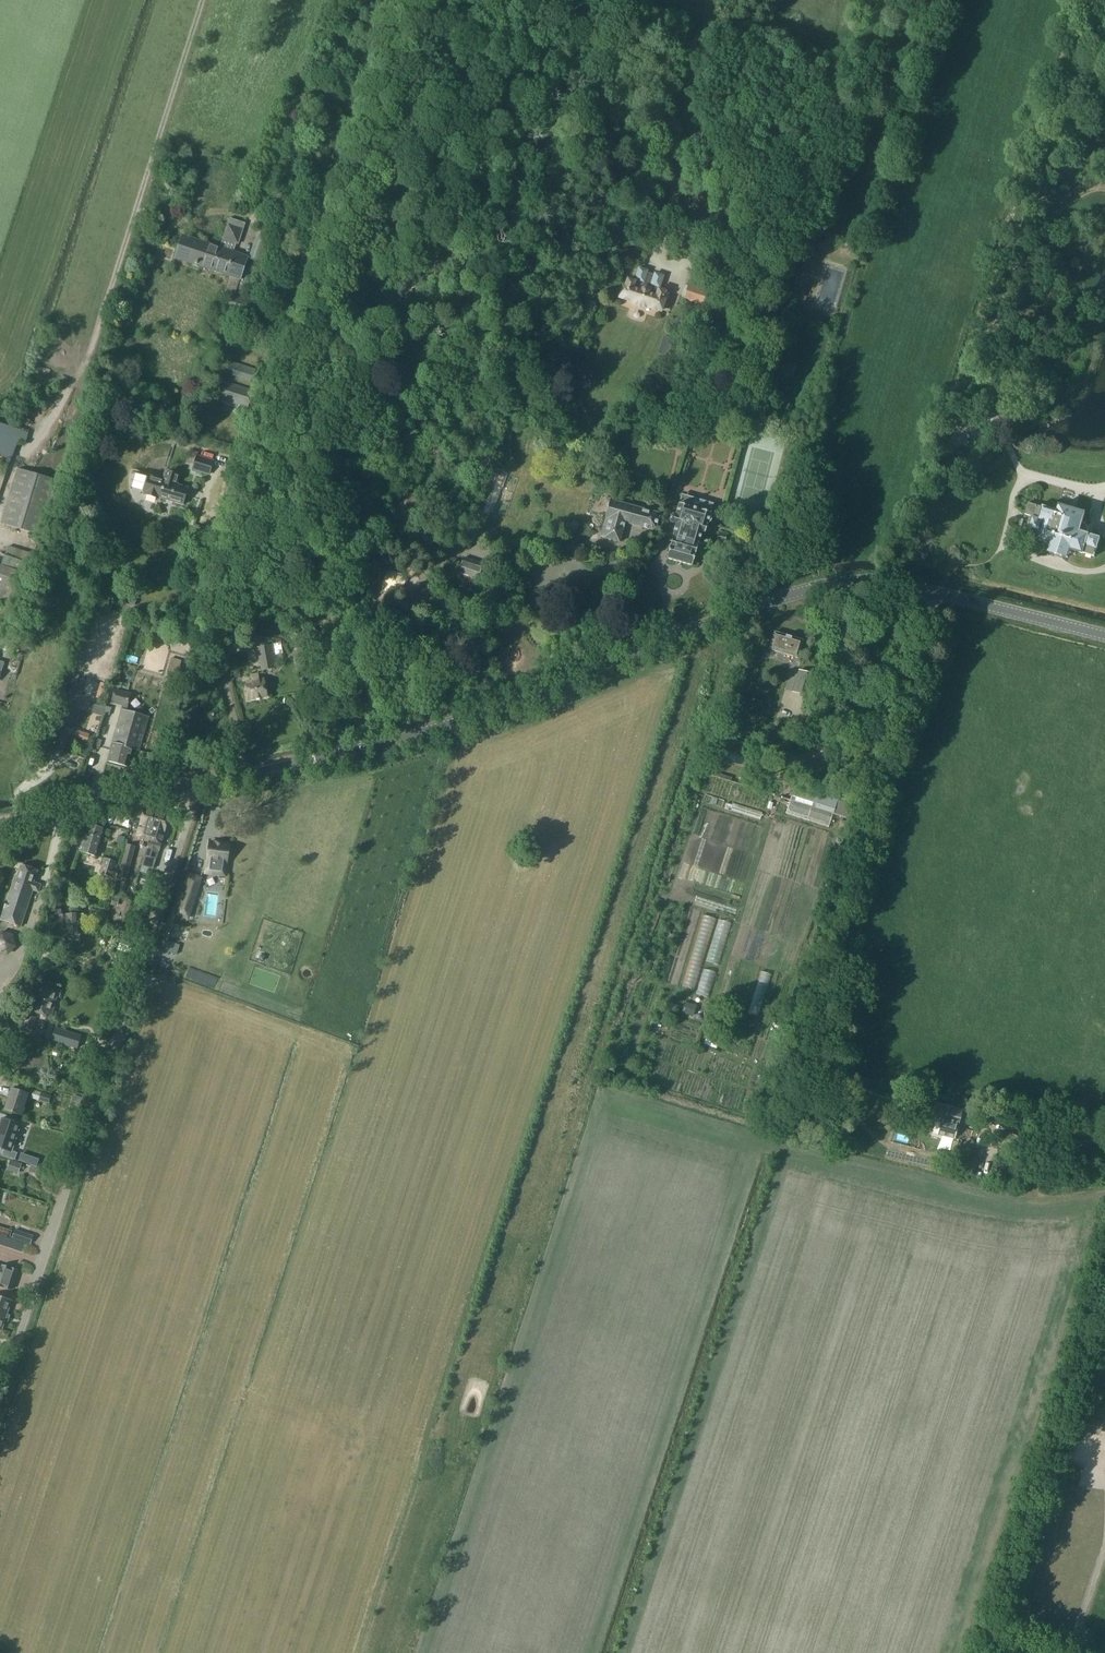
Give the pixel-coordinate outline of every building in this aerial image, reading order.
[(238,243),(245,223),(229,218),(223,238),(238,243)] [(174,258),(230,277),(224,292),(242,298),(248,280),(240,278),(247,257),(182,235),(174,258)] [(639,267),(634,281),(628,279),(626,285),(625,285),(621,298),(634,303),(635,304),(636,305),(637,305),(638,306),(638,307),(640,307),(642,308),(644,308),(645,307),(647,307),(660,311),(664,298),(668,299),(670,293),(660,290),(665,276),(655,273),(654,275),(648,274),(649,271),(639,267)] [(252,382),(256,370),(230,361),(226,373),(252,382)] [(249,407),(254,391),(219,380),(214,397),(249,407)] [(610,442),(610,443),(614,450),(616,451),(618,451),(622,448),(623,447),(622,445),(618,438),(617,437),(616,437),(611,440),(610,442)] [(214,460),(197,455),(193,470),(210,475),(214,460)] [(18,468),(1,523),(41,535),(58,480),(18,468)] [(501,469),(497,468),(483,510),(494,514),(503,489),(509,472),(505,471),(505,469),(502,468),(501,469)] [(144,495),(159,499),(160,498),(184,505),(189,487),(178,484),(181,475),(166,471),(163,480),(149,475),(144,493),(145,494),(144,495)] [(672,538),(673,539),(668,559),(691,565),(697,547),(698,547),(700,546),(701,546),(702,545),(702,544),(699,543),(702,532),(704,533),(707,525),(708,525),(708,524),(711,522),(712,518),(710,516),(714,503),(682,494),(676,515),(673,515),(671,516),(670,521),(671,523),(676,524),(672,538)] [(601,536),(604,537),(604,538),(620,542),(625,522),(653,530),(656,528),(659,516),(657,512),(610,499),(606,517),(601,536)] [(1039,540),(1051,544),(1049,552),(1068,557),(1071,549),(1083,553),(1095,556),(1100,537),(1089,534),(1089,533),(1090,531),(1086,523),(1084,523),(1087,512),(1059,504),(1058,510),(1043,506),(1043,507),(1037,505),(1029,502),(1025,514),(1034,517),(1030,528),(1031,529),(1029,535),(1039,539),(1039,540)] [(725,542),(727,534),(720,532),(718,540),(725,542)] [(15,595),(29,553),(9,546),(2,566),(0,565),(0,590),(15,595)] [(459,573),(479,579),(484,564),(464,557),(459,573)] [(798,657),(804,640),(775,632),(769,649),(798,657)] [(275,653),(273,645),(259,647),(263,670),(275,668),(273,654),(275,653)] [(176,679),(182,660),(172,657),(166,677),(176,679)] [(809,697),(815,676),(800,671),(793,692),(809,697)] [(252,675),(253,681),(246,682),(249,700),(268,696),(265,678),(259,679),(258,674),(252,675)] [(105,701),(110,686),(101,683),(97,698),(105,701)] [(110,750),(111,750),(108,761),(128,766),(133,749),(139,751),(149,716),(128,710),(132,693),(116,688),(112,703),(123,706),(122,709),(113,742),(112,742),(110,750)] [(76,729),(74,733),(73,737),(88,742),(90,734),(76,729)] [(780,747),(785,732),(777,729),(771,744),(780,747)] [(727,736),(719,760),(750,769),(757,746),(727,736)] [(854,804),(795,786),(786,813),(829,826),(833,813),(850,819),(854,804)] [(725,802),(707,796),(705,802),(723,808),(725,802)] [(732,805),(727,803),(725,808),(761,819),(763,812),(733,802),(732,805)] [(139,829),(137,835),(150,838),(157,812),(145,809),(139,829)] [(150,838),(143,864),(142,866),(141,872),(151,875),(152,869),(153,869),(158,850),(159,850),(162,842),(160,841),(162,835),(163,836),(169,816),(157,812),(150,838)] [(105,829),(88,824),(80,851),(97,857),(105,829)] [(208,860),(207,867),(226,870),(229,844),(210,841),(208,860)] [(119,876),(118,880),(126,882),(127,879),(128,879),(136,847),(127,844),(119,876)] [(114,868),(116,862),(106,858),(101,873),(117,878),(119,870),(114,868)] [(16,879),(15,879),(1,920),(21,927),(33,890),(39,892),(41,884),(34,882),(38,870),(21,865),(16,879)] [(189,874),(176,915),(188,919),(201,878),(189,874)] [(114,895),(111,905),(118,907),(121,897),(114,895)] [(92,908),(89,916),(104,921),(107,912),(92,908)] [(67,935),(68,935),(69,945),(81,943),(80,933),(79,922),(79,914),(79,913),(65,914),(67,935)] [(0,934),(0,952),(8,954),(17,946),(14,935),(2,932),(0,934)] [(52,991),(37,987),(34,997),(56,1003),(58,996),(60,997),(62,991),(53,988),(52,991)] [(30,1011),(51,1017),(56,1003),(34,997),(30,1011)] [(697,1006),(687,1003),(683,1013),(694,1016),(697,1006)] [(37,1017),(28,1014),(24,1027),(33,1030),(37,1017)] [(56,1027),(55,1031),(54,1035),(68,1039),(70,1032),(56,1027)] [(29,1094),(12,1088),(5,1110),(22,1116),(29,1094)] [(32,1098),(49,1104),(52,1095),(34,1090),(32,1098)] [(934,1102),(930,1120),(941,1122),(938,1134),(954,1138),(957,1127),(958,1127),(962,1109),(934,1102)] [(0,1125),(0,1143),(14,1147),(21,1124),(2,1119),(0,1125)] [(953,1141),(951,1150),(958,1151),(960,1142),(953,1141)] [(967,1173),(975,1175),(978,1158),(971,1157),(967,1173)] [(19,1174),(22,1163),(11,1159),(7,1170),(19,1174)] [(31,1165),(29,1172),(36,1174),(38,1168),(31,1165)] [(15,1229),(12,1237),(31,1244),(34,1235),(15,1229)] [(12,1289),(18,1270),(3,1265),(3,1266),(0,1265),(0,1286),(12,1289)] [(0,1296),(0,1330),(2,1331),(12,1300),(0,1296)] [(1104,1421),(1087,1416),(1083,1429),(1100,1434),(1104,1421)]
